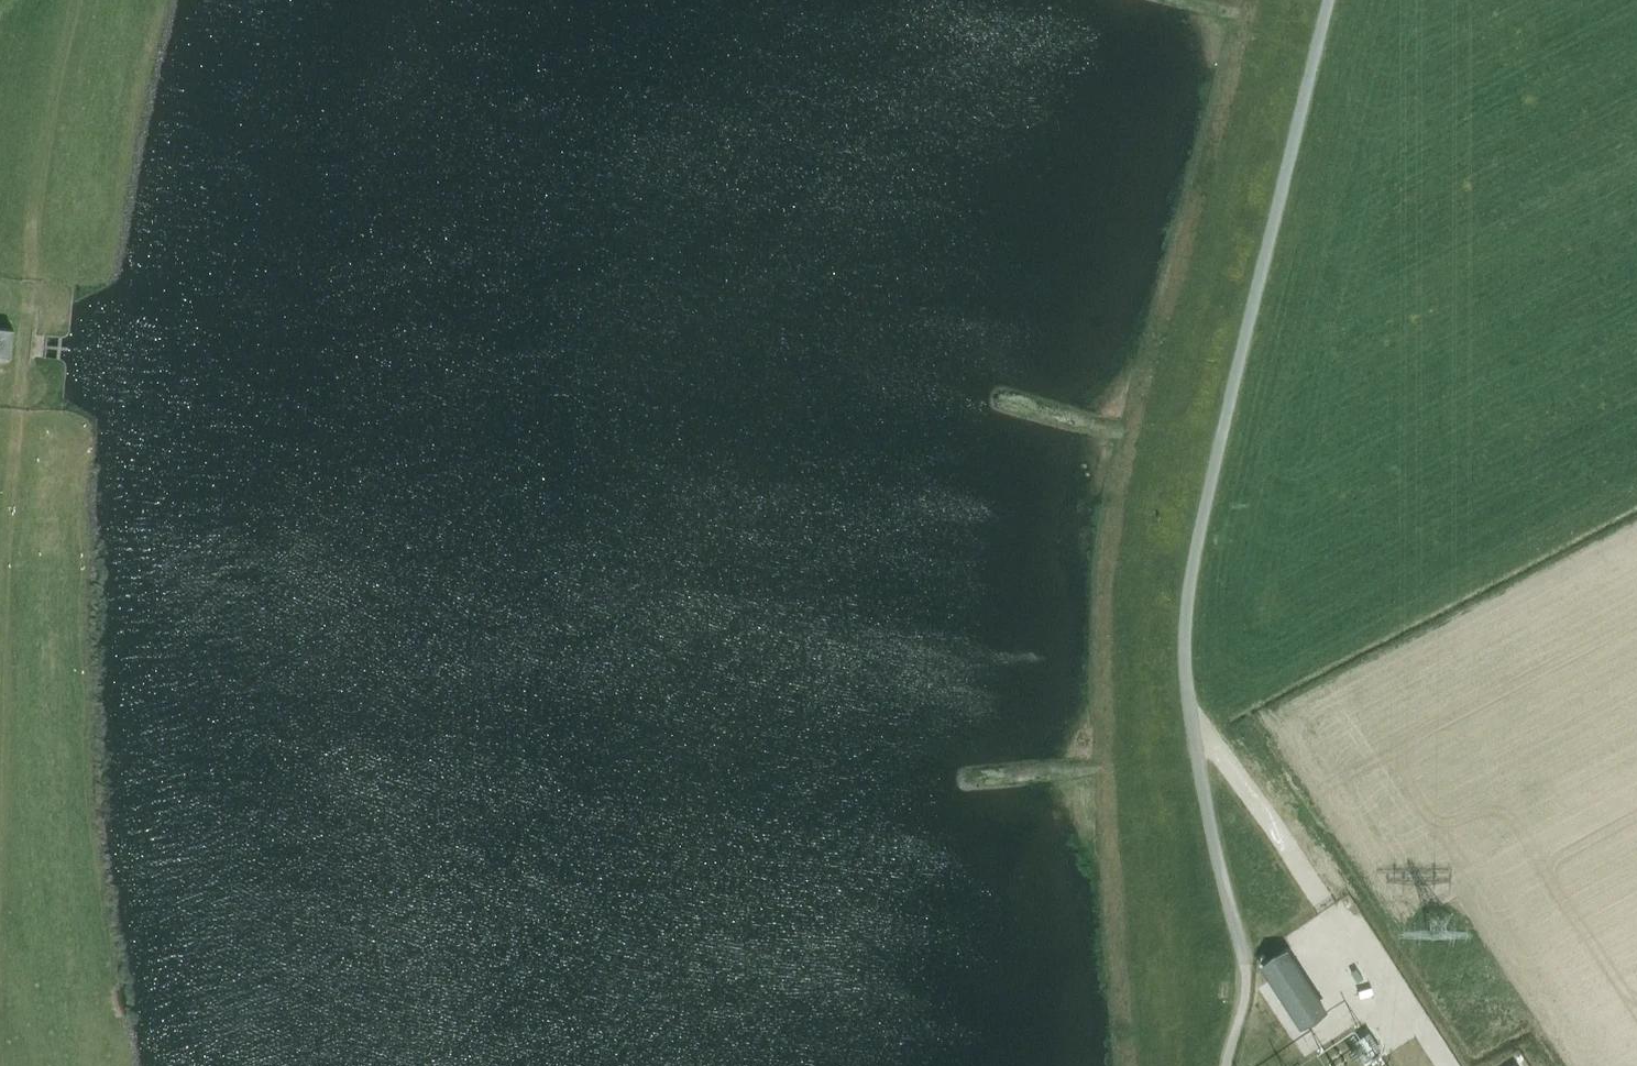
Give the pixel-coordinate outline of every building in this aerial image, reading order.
[(10,359),(14,330),(0,329),(0,358),(10,359)] [(1287,953),(1264,968),(1302,1026),(1324,1011),(1287,953)] [(1366,1056),(1377,1048),(1364,1028),(1353,1035),(1366,1056)]
